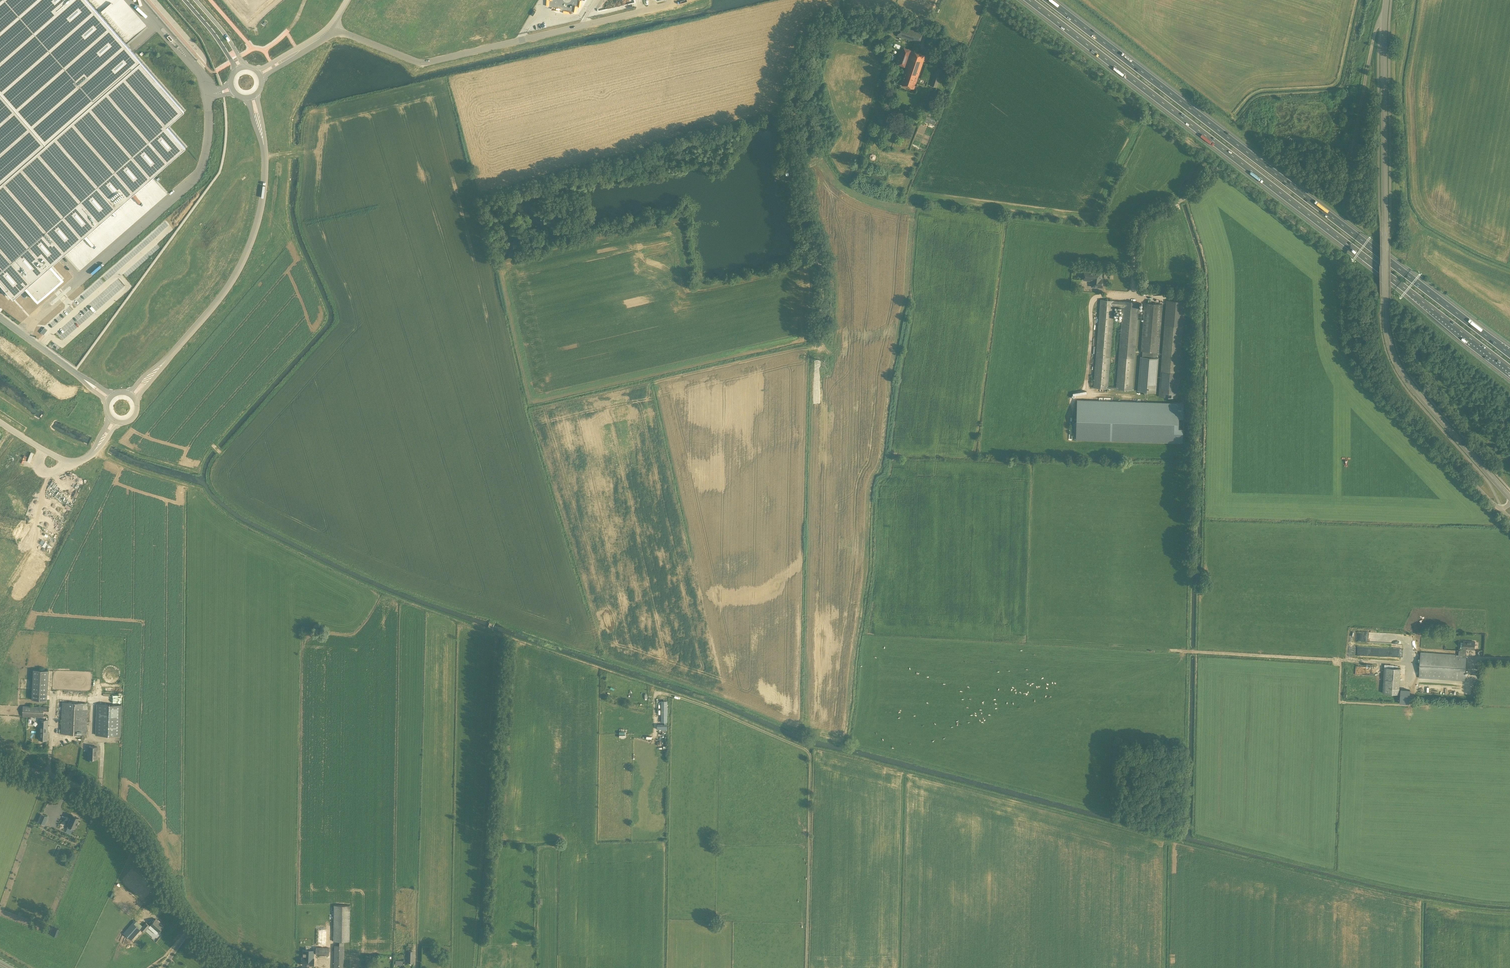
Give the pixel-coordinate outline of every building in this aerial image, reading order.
[(13,297),(25,287),(26,286),(38,299),(41,296),(61,278),(50,265),(51,264),(185,147),(167,126),(184,111),(141,61),(88,0),(0,0),(0,282),(13,297)] [(248,21),(272,0),(229,0),(248,21)] [(901,25),(897,36),(919,43),(923,33),(901,25)] [(896,63),(906,67),(911,50),(901,47),(896,63)] [(914,89),(925,55),(911,50),(906,67),(900,84),(914,89)] [(931,85),(936,87),(942,70),(936,68),(931,85)] [(884,110),(892,112),(894,105),(886,103),(884,110)] [(1084,276),(1084,280),(1092,281),(1092,282),(1093,282),(1093,287),(1102,287),(1102,281),(1101,281),(1102,272),(1086,271),(1085,276),(1084,276)] [(1108,388),(1133,390),(1138,317),(1143,317),(1141,356),(1157,357),(1157,352),(1160,352),(1163,303),(1145,302),(1144,309),(1138,309),(1139,301),(1099,299),(1094,388),(1100,388),(1100,390),(1108,391),(1108,388)] [(1141,356),(1139,391),(1156,392),(1159,358),(1141,356)] [(1421,652),(1419,677),(1464,680),(1466,649),(1474,649),(1475,641),(1463,641),(1463,648),(1459,648),(1459,655),(1456,655),(1456,654),(1421,652)] [(1402,656),(1402,648),(1382,648),(1382,656),(1402,656)] [(1383,693),(1398,694),(1400,668),(1384,667),(1383,693)] [(47,700),(48,670),(33,670),(32,700),(47,700)] [(1401,689),(1400,700),(1400,703),(1409,703),(1409,700),(1410,689),(1401,689)] [(661,701),(662,722),(665,722),(665,724),(657,724),(657,729),(667,729),(667,701),(661,701)] [(61,733),(85,734),(87,703),(62,702),(61,733)] [(97,704),(96,734),(120,735),(121,705),(97,704)] [(49,705),(44,705),(44,707),(23,706),(23,716),(43,717),(44,711),(49,711),(49,705)] [(38,739),(47,740),(48,720),(39,720),(38,739)] [(89,746),(88,758),(97,759),(97,746),(89,746)] [(41,814),(38,822),(44,825),(48,817),(41,814)] [(79,817),(72,814),(70,818),(68,821),(69,821),(67,825),(68,825),(67,827),(73,830),(74,828),(76,824),(77,824),(78,821),(77,821),(79,817)] [(336,902),(336,905),(334,905),(333,941),(339,941),(339,945),(334,945),(334,967),(345,967),(344,967),(344,941),(349,941),(350,905),(348,905),(348,902),(336,902)] [(150,924),(158,931),(163,926),(157,921),(158,920),(156,918),(150,924)] [(135,919),(123,933),(127,936),(124,939),(128,942),(141,928),(145,932),(150,926),(146,922),(143,926),(135,919)] [(56,937),(59,929),(52,926),(49,934),(56,937)] [(316,955),(329,955),(329,947),(316,947),(316,955)] [(302,964),(313,965),(314,958),(313,958),(313,951),(303,951),(303,957),(302,957),(302,964)]
